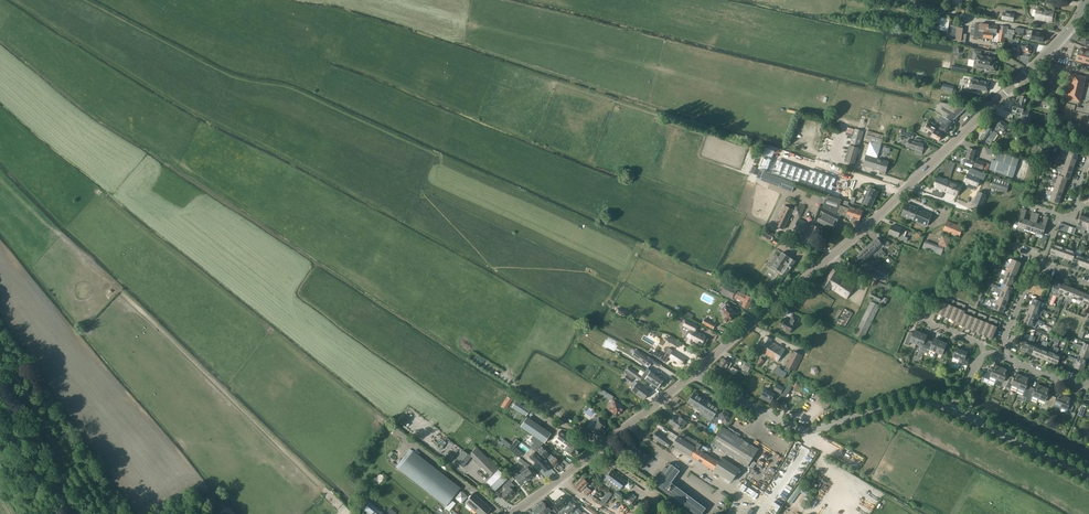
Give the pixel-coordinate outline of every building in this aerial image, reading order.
[(1037,8),(1034,19),(1052,23),(1054,12),(1037,8)] [(1013,22),(1015,14),(1003,12),(1001,20),(1013,22)] [(948,32),(950,18),(941,17),(939,26),(936,26),(936,29),(939,29),(939,30),(948,32)] [(998,26),(980,24),(980,25),(975,24),(975,26),(971,26),(970,36),(973,36),(973,37),(993,40),(994,33),(997,33),(998,26)] [(1012,38),(1013,30),(1008,29),(1008,27),(1001,25),(998,42),(1004,42),(1004,37),(1012,38)] [(961,41),(963,28),(957,28),(957,26),(951,26),(949,40),(961,41)] [(1032,31),(1031,40),(1037,41),(1036,42),(1041,43),(1042,42),(1043,42),(1045,33),(1032,31)] [(1033,46),(1024,44),(1024,45),(1021,44),(1019,52),(1023,53),(1022,56),(1028,57),(1029,54),(1031,54),(1032,50),(1033,50),(1033,46)] [(1080,49),(1077,60),(1088,64),(1088,52),(1080,49)] [(974,50),(972,59),(975,60),(973,67),(996,72),(998,62),(994,62),(995,58),(981,56),(982,51),(974,50)] [(1077,76),(1077,75),(1069,73),(1068,78),(1070,78),(1069,84),(1066,83),(1065,88),(1067,89),(1066,94),(1064,93),(1063,98),(1068,100),(1064,115),(1057,113),(1056,117),(1072,121),(1072,120),(1088,124),(1088,102),(1087,103),(1085,102),(1083,108),(1078,107),(1086,77),(1085,77),(1079,75),(1079,76),(1077,76)] [(988,91),(989,83),(970,79),(968,91),(974,92),(975,89),(988,91)] [(1015,101),(1012,111),(1016,113),(1016,115),(1027,119),(1029,110),(1023,108),(1027,97),(1021,96),(1019,102),(1015,101)] [(1053,107),(1055,101),(1044,99),(1042,104),(1053,107)] [(954,123),(956,120),(955,119),(966,108),(940,102),(935,112),(941,115),(954,123)] [(949,132),(954,123),(941,115),(939,120),(942,122),(941,124),(942,125),(940,128),(949,132)] [(988,127),(980,138),(986,142),(988,143),(988,142),(990,144),(991,142),(997,134),(1000,129),(1001,128),(1005,130),(1008,125),(1001,120),(997,125),(998,125),(994,131),(988,127)] [(928,124),(925,127),(932,131),(929,135),(939,141),(939,140),(940,140),(941,139),(941,138),(942,135),(940,134),(941,132),(939,130),(937,132),(935,130),(936,129),(928,124)] [(854,164),(864,130),(855,128),(845,161),(854,164)] [(888,165),(889,162),(877,158),(883,139),(882,139),(884,135),(868,130),(866,134),(865,138),(871,140),(863,165),(879,170),(881,163),(888,165)] [(905,130),(903,135),(913,139),(914,134),(905,130)] [(916,150),(919,140),(915,139),(914,141),(909,139),(906,147),(910,149),(916,150)] [(922,155),(925,144),(924,144),(924,141),(919,140),(916,150),(915,153),(922,155)] [(766,148),(762,157),(772,160),(775,151),(766,148)] [(967,158),(965,162),(973,164),(974,160),(972,160),(975,153),(978,154),(979,151),(975,150),(969,148),(966,158),(967,158)] [(1064,154),(1063,156),(1076,161),(1078,154),(1070,151),(1068,155),(1064,154)] [(1013,177),(1019,159),(998,152),(996,160),(993,159),(989,169),(993,171),(992,174),(998,176),(999,172),(1004,174),(1013,177)] [(1063,156),(1062,158),(1066,160),(1065,164),(1074,167),(1076,161),(1063,156)] [(762,157),(758,168),(773,173),(776,163),(771,161),(772,160),(762,157)] [(776,163),(773,173),(779,176),(784,161),(778,159),(776,163)] [(987,170),(989,164),(985,163),(985,162),(976,159),(974,166),(983,169),(983,168),(987,170)] [(784,161),(779,176),(785,178),(790,163),(784,161)] [(790,163),(785,178),(792,180),(797,166),(790,163)] [(885,174),(888,165),(881,163),(879,170),(880,170),(880,172),(885,174)] [(1055,166),(1054,167),(1059,168),(1072,173),(1074,167),(1065,164),(1064,167),(1063,168),(1055,165),(1055,166)] [(797,166),(792,180),(798,182),(803,168),(797,166)] [(803,168),(798,182),(805,185),(810,170),(803,168)] [(970,168),(965,182),(977,187),(980,179),(983,181),(986,174),(970,168)] [(1058,169),(1058,171),(1060,171),(1058,175),(1061,176),(1069,179),(1072,173),(1059,168),(1058,169)] [(810,170),(805,185),(811,187),(817,172),(810,169),(810,170)] [(792,192),(795,183),(794,183),(791,182),(788,180),(785,179),(782,178),(778,177),(775,176),(772,174),(764,171),(761,180),(792,192)] [(817,172),(811,187),(818,189),(823,174),(817,172)] [(823,174),(818,189),(824,192),(830,176),(823,174)] [(1050,177),(1050,180),(1052,180),(1065,185),(1067,179),(1069,179),(1061,176),(1058,175),(1057,180),(1053,178),(1050,177)] [(830,176),(824,192),(831,194),(836,179),(830,176)] [(957,196),(961,186),(938,176),(933,187),(957,196)] [(1006,193),(1010,182),(994,177),(991,188),(1006,193)] [(836,179),(831,194),(839,197),(844,182),(836,179)] [(1052,180),(1051,183),(1055,184),(1054,188),(1063,191),(1065,185),(1052,180)] [(875,199),(878,192),(869,187),(866,195),(875,199)] [(1049,191),(1048,193),(1061,197),(1063,191),(1054,188),(1052,192),(1049,191)] [(982,209),(987,195),(978,191),(973,205),(982,209)] [(1048,193),(1047,195),(1051,196),(1049,200),(1059,204),(1061,197),(1048,193)] [(861,216),(853,213),(854,212),(848,210),(849,208),(840,205),(842,199),(827,194),(818,221),(834,229),(841,215),(846,217),(852,218),(850,222),(858,225),(861,216)] [(871,207),(875,199),(866,195),(862,203),(871,207)] [(861,216),(863,210),(849,206),(847,204),(848,202),(842,200),(840,205),(849,208),(848,210),(854,212),(853,213),(861,216)] [(927,226),(932,214),(918,208),(907,203),(902,215),(913,220),(927,226)] [(778,218),(775,225),(783,229),(793,209),(784,205),(779,215),(781,216),(779,219),(778,218)] [(796,206),(793,213),(800,217),(803,210),(796,206)] [(1024,229),(1027,220),(1024,219),(1027,210),(1023,209),(1017,227),(1018,227),(1018,231),(1022,232),(1024,229)] [(1030,231),(1036,213),(1032,212),(1029,221),(1027,220),(1024,229),(1030,231)] [(1036,233),(1039,224),(1036,223),(1039,215),(1036,213),(1030,231),(1036,233)] [(1078,224),(1077,227),(1080,228),(1079,229),(1081,229),(1080,232),(1082,233),(1087,218),(1081,215),(1078,224)] [(1043,235),(1048,218),(1045,216),(1042,225),(1039,224),(1036,233),(1043,235)] [(812,225),(799,218),(792,231),(812,242),(820,228),(812,224),(812,225)] [(959,237),(963,227),(947,221),(943,230),(959,237)] [(892,225),(889,234),(901,238),(901,239),(907,242),(908,238),(904,236),(906,230),(892,225)] [(775,234),(766,229),(762,236),(772,240),(775,234)] [(882,254),(885,252),(882,249),(881,246),(883,244),(878,237),(872,243),(882,254)] [(941,255),(944,248),(925,241),(922,248),(941,255)] [(882,254),(872,243),(867,247),(872,254),(873,253),(875,256),(878,253),(881,256),(882,254)] [(1054,260),(1059,246),(1053,244),(1051,249),(1050,249),(1050,250),(1051,250),(1050,253),(1053,255),(1051,259),(1054,260)] [(1061,258),(1065,248),(1059,246),(1054,260),(1056,261),(1058,256),(1061,258)] [(867,258),(872,254),(867,247),(862,252),(867,258)] [(1065,264),(1070,249),(1065,248),(1061,258),(1064,259),(1063,264),(1065,264)] [(1072,261),(1075,253),(1076,251),(1070,249),(1065,264),(1067,265),(1069,260),(1072,261)] [(779,257),(773,266),(781,272),(786,276),(796,261),(791,258),(782,252),(779,257)] [(862,263),(867,258),(862,252),(854,259),(857,262),(859,259),(862,263)] [(1076,270),(1081,255),(1075,253),(1072,261),(1072,263),(1075,265),(1073,269),(1076,270)] [(1083,267),(1086,257),(1081,255),(1076,270),(1078,271),(1080,266),(1083,267)] [(1006,261),(1006,264),(1019,269),(1021,263),(1012,259),(1009,258),(1008,262),(1006,261)] [(1006,264),(1005,266),(1009,267),(1007,271),(1016,275),(1019,269),(1006,264)] [(887,277),(890,272),(878,265),(875,271),(887,277)] [(847,298),(855,285),(836,275),(838,272),(834,269),(822,285),(829,290),(831,287),(847,298)] [(999,273),(998,275),(1001,276),(1014,281),(1016,275),(1007,271),(1007,272),(1005,271),(1003,270),(1001,274),(999,273)] [(1001,276),(1000,278),(1004,280),(1002,284),(1004,285),(1013,288),(1011,287),(1014,281),(1001,276)] [(890,292),(891,287),(875,280),(873,285),(888,291),(890,292)] [(1056,297),(1062,284),(1055,281),(1052,290),(1056,292),(1054,296),(1053,295),(1049,304),(1052,306),(1056,297)] [(1064,295),(1068,286),(1062,284),(1056,297),(1058,297),(1060,293),(1064,295)] [(994,285),(993,287),(1010,294),(1012,291),(1013,288),(1004,285),(1002,288),(1000,288),(999,287),(998,287),(999,287),(994,285)] [(1068,304),(1074,289),(1068,286),(1064,295),(1068,297),(1066,301),(1065,303),(1068,304)] [(730,290),(724,287),(722,293),(727,295),(727,296),(732,298),(738,301),(739,299),(742,300),(740,304),(743,306),(748,308),(752,298),(748,296),(747,296),(736,291),(736,290),(731,288),(730,290)] [(993,287),(992,290),(993,290),(995,291),(995,292),(1000,294),(999,297),(1008,301),(1010,294),(993,287)] [(1076,300),(1080,291),(1074,289),(1068,304),(1070,305),(1071,303),(1072,298),(1076,300)] [(883,304),(886,298),(882,296),(882,295),(873,291),(869,297),(883,304)] [(1081,307),(1086,294),(1080,291),(1076,300),(1080,302),(1079,306),(1081,307)] [(1088,305),(1088,295),(1086,294),(1081,307),(1083,308),(1085,304),(1088,305)] [(994,299),(993,301),(1005,306),(1008,301),(999,297),(998,300),(994,299)] [(1043,310),(1044,308),(1041,306),(1042,302),(1033,299),(1031,305),(1043,310)] [(863,339),(880,305),(871,301),(855,335),(863,339)] [(992,303),(990,307),(992,308),(994,309),(1003,313),(1005,306),(993,301),(992,303)] [(734,317),(735,316),(737,314),(737,313),(731,307),(731,306),(728,302),(720,309),(727,317),(725,319),(727,322),(729,320),(730,321),(731,319),(732,319),(733,318),(734,317)] [(943,316),(948,304),(943,302),(938,313),(943,316)] [(949,318),(954,306),(948,304),(943,316),(949,318)] [(1042,312),(1043,310),(1031,305),(1028,311),(1037,315),(1039,311),(1042,312)] [(954,320),(959,308),(954,306),(949,318),(954,320)] [(628,312),(619,307),(616,313),(625,317),(628,312)] [(844,328),(853,313),(844,308),(835,323),(844,328)] [(959,325),(964,312),(965,311),(959,308),(954,320),(960,322),(959,324),(959,325)] [(1042,324),(1043,321),(1039,320),(1035,319),(1037,315),(1028,311),(1026,317),(1042,324)] [(965,327),(970,315),(964,312),(959,325),(965,327)] [(798,321),(800,318),(792,314),(791,317),(791,318),(789,321),(783,318),(779,326),(786,329),(785,330),(790,333),(794,324),(793,324),(795,320),(798,321)] [(970,329),(975,317),(970,315),(965,327),(970,329)] [(976,332),(981,319),(975,317),(970,329),(976,332)] [(1041,326),(1042,324),(1026,317),(1023,324),(1035,328),(1037,324),(1041,326)] [(713,329),(716,324),(706,318),(703,323),(713,329)] [(981,334),(986,322),(981,319),(976,332),(981,334)] [(689,332),(691,334),(687,342),(692,345),(694,340),(702,344),(706,336),(693,330),(696,324),(687,320),(684,326),(690,330),(689,332)] [(987,336),(992,324),(986,322),(981,334),(987,336)] [(992,338),(997,326),(992,324),(987,336),(992,338)] [(916,344),(921,333),(914,330),(913,333),(909,332),(904,344),(908,346),(910,341),(916,344)] [(922,356),(929,340),(926,338),(927,335),(921,333),(916,344),(922,346),(920,351),(923,352),(922,356)] [(1025,338),(1020,350),(1026,352),(1033,336),(1031,335),(1029,339),(1025,338)] [(768,355),(775,344),(771,341),(772,339),(767,336),(758,349),(768,355)] [(1033,336),(1026,352),(1032,355),(1036,346),(1033,344),(1035,337),(1033,336)] [(936,352),(940,341),(934,338),(933,341),(929,340),(922,356),(923,356),(924,352),(928,354),(930,350),(936,352)] [(944,360),(949,348),(945,347),(947,343),(940,341),(936,352),(942,355),(940,359),(944,360)] [(1036,346),(1032,355),(1035,356),(1035,357),(1038,358),(1038,357),(1045,342),(1042,341),(1041,344),(1040,347),(1036,346)] [(1045,342),(1038,357),(1045,360),(1048,351),(1045,349),(1048,343),(1045,342)] [(1084,343),(1082,347),(1074,343),(1073,346),(1078,348),(1088,352),(1088,345),(1084,343)] [(778,361),(785,349),(775,344),(768,355),(778,361)] [(1048,351),(1045,360),(1051,362),(1056,348),(1054,347),(1052,352),(1048,351)] [(686,358),(669,348),(664,357),(658,353),(656,357),(666,363),(669,357),(682,365),(686,358)] [(958,362),(963,350),(957,348),(955,353),(954,352),(952,356),(953,356),(952,359),(958,362)] [(1056,348),(1051,362),(1057,365),(1061,356),(1056,354),(1059,349),(1056,348)] [(1088,356),(1088,352),(1078,348),(1077,350),(1081,351),(1079,355),(1088,359),(1088,356)] [(967,365),(970,359),(966,357),(968,352),(963,350),(958,362),(967,365)] [(773,373),(784,379),(787,374),(787,373),(788,374),(791,370),(791,369),(795,371),(803,356),(794,351),(786,366),(784,371),(780,369),(779,370),(776,368),(774,371),(773,373)] [(654,362),(655,361),(655,360),(649,356),(648,357),(647,358),(639,352),(635,356),(649,366),(651,364),(652,362),(653,361),(654,362)] [(1085,365),(1088,359),(1079,355),(1077,359),(1069,356),(1068,358),(1073,360),(1085,365)] [(732,368),(730,367),(732,363),(724,358),(720,365),(735,374),(738,370),(732,367),(732,368)] [(1083,371),(1085,365),(1073,360),(1072,362),(1075,363),(1074,368),(1083,371)] [(984,370),(982,376),(996,382),(997,379),(1002,367),(995,364),(993,369),(992,373),(988,371),(984,370)] [(997,379),(996,382),(1007,386),(1009,380),(1005,378),(1009,370),(1002,367),(997,379)] [(629,372),(634,376),(641,381),(643,377),(658,388),(661,384),(664,380),(648,368),(645,372),(642,376),(638,373),(631,369),(629,372)] [(633,378),(634,376),(629,372),(627,374),(624,379),(629,383),(633,378)] [(1006,387),(1006,389),(1009,390),(1010,388),(1011,388),(1018,391),(1019,388),(1023,376),(1017,373),(1013,381),(1009,380),(1007,386),(1006,387)] [(1019,388),(1018,391),(1024,393),(1024,394),(1023,396),(1025,396),(1023,401),(1025,401),(1027,397),(1030,391),(1030,390),(1026,389),(1030,379),(1024,376),(1023,376),(1019,388)] [(645,399),(648,395),(650,392),(647,389),(646,387),(645,388),(635,381),(633,385),(635,386),(632,390),(645,399)] [(781,394),(784,387),(777,383),(773,390),(781,394)] [(786,397),(792,386),(789,384),(783,395),(786,397)] [(1030,391),(1027,397),(1031,399),(1038,402),(1040,398),(1039,398),(1044,387),(1037,384),(1034,392),(1030,391)] [(1044,387),(1039,398),(1040,398),(1046,401),(1044,404),(1048,406),(1051,399),(1047,398),(1050,390),(1044,387)] [(771,402),(775,394),(766,388),(761,396),(771,402)] [(611,400),(613,397),(603,390),(601,393),(611,400)] [(713,418),(719,408),(694,392),(688,402),(713,418)] [(1051,399),(1048,406),(1053,408),(1059,410),(1065,396),(1059,393),(1055,401),(1051,399)] [(1059,410),(1066,413),(1065,413),(1070,415),(1074,417),(1076,414),(1071,412),(1073,408),(1069,406),(1072,399),(1065,396),(1059,410)] [(512,400),(507,397),(501,406),(506,409),(512,400)] [(623,407),(612,400),(610,403),(611,404),(611,405),(609,403),(606,408),(613,413),(612,415),(615,417),(617,415),(623,407)] [(526,416),(529,411),(515,401),(512,407),(526,416)] [(720,413),(720,418),(724,421),(726,424),(730,422),(729,419),(729,413),(725,411),(720,413)] [(679,420),(673,415),(669,422),(674,426),(674,427),(678,429),(679,426),(681,428),(682,429),(687,422),(681,417),(679,420)] [(544,443),(550,433),(527,418),(520,427),(544,443)] [(590,429),(598,435),(601,431),(602,432),(604,429),(603,428),(607,424),(599,418),(590,429)] [(704,430),(706,426),(699,422),(698,424),(697,426),(704,430)] [(589,438),(591,435),(586,431),(588,428),(586,426),(585,425),(580,432),(584,434),(588,438),(589,438)] [(749,466),(759,449),(722,426),(712,443),(749,466)] [(553,441),(564,449),(571,439),(570,438),(560,431),(556,436),(555,438),(553,441)] [(667,437),(657,431),(653,437),(655,438),(654,440),(657,443),(658,440),(668,447),(669,447),(671,448),(674,444),(732,481),(741,469),(722,457),(719,462),(699,449),(702,445),(684,433),(681,438),(671,431),(667,437)] [(546,459),(546,458),(554,467),(559,462),(555,457),(554,457),(551,454),(550,454),(541,446),(543,443),(536,438),(533,436),(532,438),(531,439),(538,446),(534,450),(545,460),(546,459)] [(510,444),(503,438),(500,441),(508,447),(510,444)] [(572,440),(571,439),(564,449),(565,450),(575,457),(578,451),(582,446),(573,440),(572,440)] [(640,465),(648,455),(630,440),(622,450),(640,465)] [(490,476),(498,469),(477,447),(470,454),(490,476)] [(515,447),(513,450),(518,455),(521,452),(515,447)] [(449,511),(456,503),(451,500),(460,488),(413,451),(399,469),(446,506),(445,508),(449,511)] [(463,467),(471,457),(463,451),(455,461),(463,467)] [(544,472),(550,466),(535,452),(530,457),(535,463),(534,465),(539,470),(541,468),(544,472)] [(528,467),(531,465),(520,457),(518,460),(528,467)] [(671,463),(668,467),(667,466),(663,471),(664,471),(655,483),(697,513),(702,513),(707,508),(673,483),(672,482),(680,470),(671,463)] [(528,469),(527,468),(526,467),(524,468),(521,471),(522,473),(528,481),(534,476),(529,468),(528,469)] [(495,491),(503,484),(508,479),(498,469),(486,481),(495,491)] [(619,490),(626,481),(612,470),(605,479),(619,490)] [(512,481),(514,479),(509,473),(506,476),(512,481)] [(520,475),(518,473),(514,475),(515,478),(521,486),(528,481),(522,473),(520,475)] [(589,489),(586,486),(589,484),(582,477),(574,486),(580,492),(583,489),(586,492),(585,492),(588,495),(592,491),(589,489)] [(512,495),(513,496),(516,493),(511,489),(515,486),(508,479),(502,485),(506,489),(501,494),(507,501),(512,495)] [(467,496),(462,491),(456,497),(461,502),(467,496)] [(630,506),(636,499),(627,492),(622,499),(630,506)] [(491,508),(473,493),(465,502),(478,513),(485,513),(491,508)] [(562,507),(563,506),(567,503),(565,500),(562,496),(557,500),(554,503),(557,507),(559,509),(560,509),(562,507)] [(594,513),(588,509),(577,501),(570,507),(576,513),(593,513),(594,513)] [(542,502),(534,510),(538,513),(558,513),(557,513),(549,505),(547,506),(542,502)] [(372,504),(367,510),(372,513),(385,513),(372,504)]
